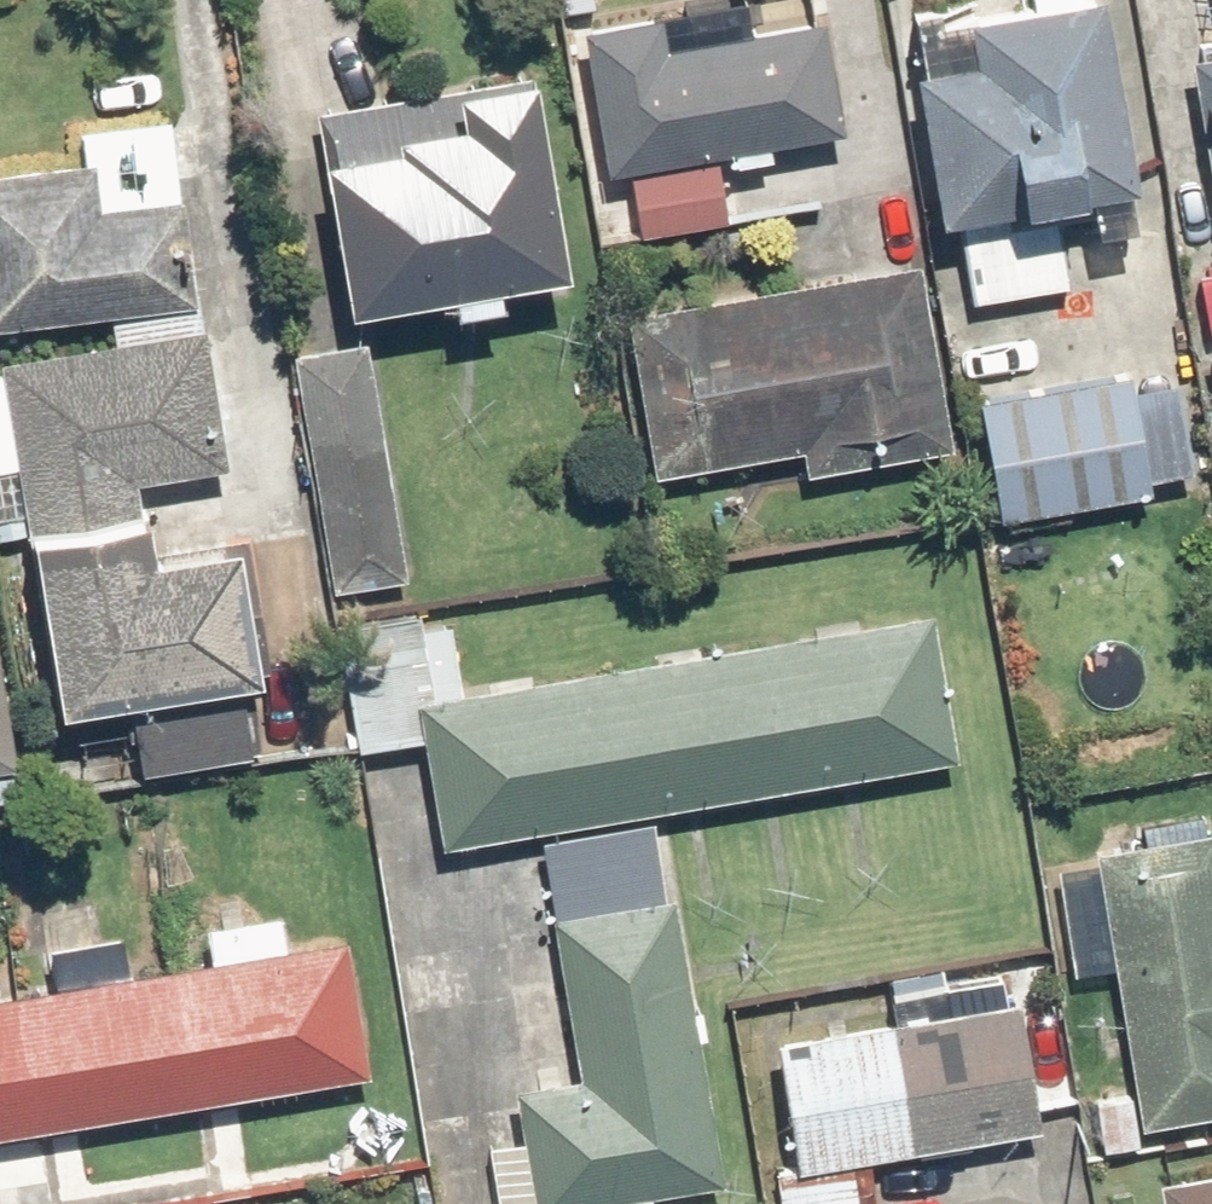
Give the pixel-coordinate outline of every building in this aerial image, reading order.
[(588,179),(828,133),(809,31),(745,44),(736,0),(714,0),(559,30),(588,179)] [(1081,0),(1033,0),(1034,7),(951,23),(959,67),(891,80),(919,231),(953,225),(967,303),(1061,285),(1046,206),(1118,193),(1081,0)] [(1187,48),(1211,191),(1211,44),(1187,48)] [(298,115),(302,152),(277,155),(289,260),(314,257),(320,315),(552,290),(530,90),(298,115)] [(0,162),(0,316),(213,280),(184,107),(88,123),(91,147),(0,162)] [(619,183),(629,241),(720,225),(710,167),(619,183)] [(911,271),(612,322),(638,477),(794,450),(798,474),(942,449),(911,271)] [(218,307),(21,341),(79,683),(285,649),(265,527),(180,541),(170,483),(149,486),(146,464),(242,448),(218,307)] [(373,335),(304,348),(346,587),(415,574),(373,335)] [(1120,375),(965,405),(988,526),(1143,496),(1140,481),(1183,473),(1164,379),(1122,388),(1120,375)] [(374,744),(441,732),(459,833),(971,744),(945,594),(476,676),(465,614),(434,619),(431,602),(351,616),(374,744)] [(31,755),(6,618),(0,619),(0,761),(31,755)] [(671,810),(553,832),(595,1057),(524,1071),(534,1127),(498,1134),(511,1203),(523,1203),(737,1164),(671,810)] [(1109,854),(1152,1114),(1211,1105),(1211,837),(1109,854)] [(0,983),(0,1124),(382,1062),(360,925),(0,983)] [(884,1144),(1055,1117),(1034,986),(935,1001),(929,962),(892,968),(899,1011),(785,1029),(805,1155),(785,1158),(792,1203),(894,1203),(884,1144)] [(1154,1140),(1144,1082),(1099,1090),(1109,1148),(1154,1140)] [(1177,1203),(1211,1203),(1211,1159),(1170,1167),(1177,1203)]
